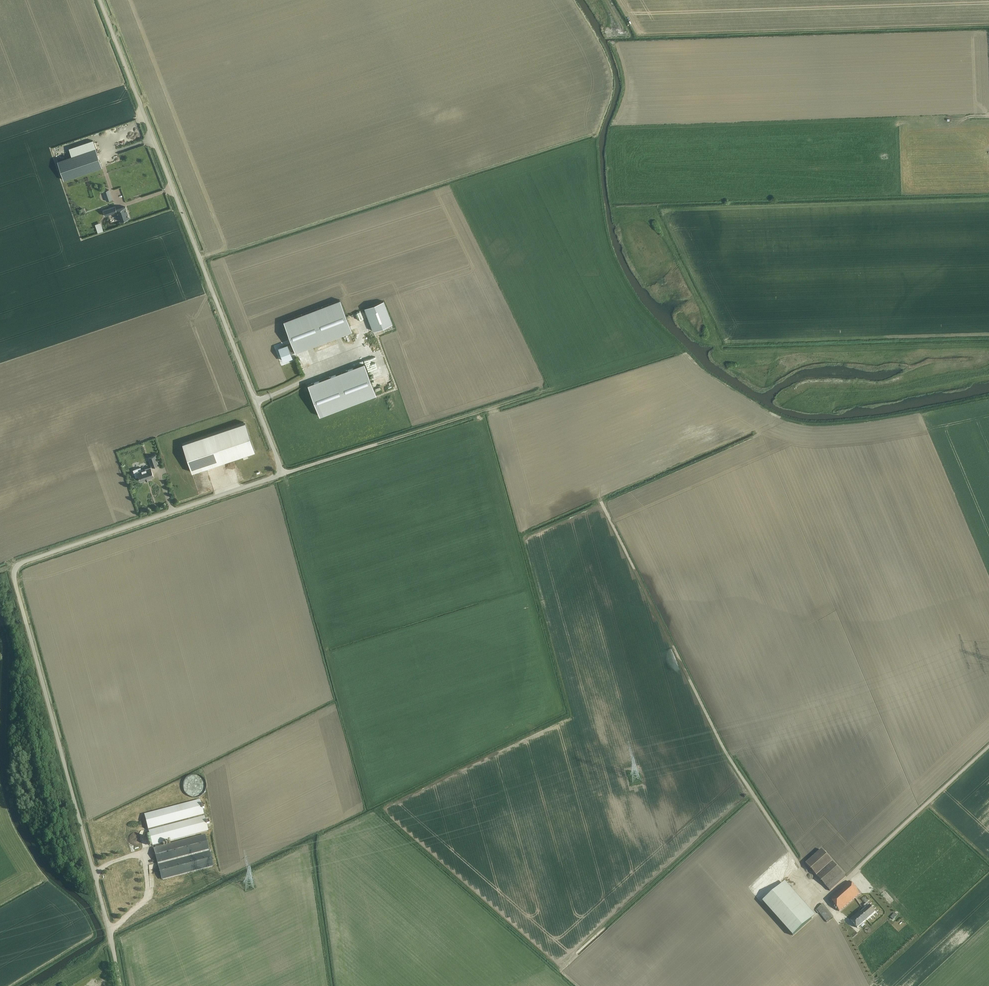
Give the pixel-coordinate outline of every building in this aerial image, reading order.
[(72,156),(57,161),(63,180),(103,168),(94,140),(69,148),(72,156)] [(112,199),(109,189),(103,191),(107,201),(112,199)] [(129,218),(125,207),(117,210),(115,206),(103,211),(105,216),(117,212),(120,221),(129,218)] [(101,223),(95,225),(98,233),(104,231),(101,223)] [(352,331),(340,300),(284,321),(292,343),(296,352),(352,331)] [(373,331),(393,324),(384,301),(365,308),(373,331)] [(292,343),(279,348),(284,360),(292,357),(291,354),(296,352),(292,343)] [(308,385),(320,416),(376,395),(364,363),(308,385)] [(255,451),(245,423),(183,444),(192,472),(255,451)] [(156,455),(148,457),(152,467),(159,465),(156,455)] [(141,467),(133,470),(136,477),(139,476),(141,482),(146,480),(149,479),(149,478),(155,477),(151,467),(142,470),(141,467)] [(191,798),(194,799),(198,798),(199,798),(201,797),(203,795),(205,792),(206,789),(206,785),(205,782),(203,779),(201,777),(197,775),(194,775),(193,775),(190,776),(187,778),(185,780),(183,783),(183,786),(183,789),(184,792),(186,795),(188,797),(191,798)] [(204,815),(200,801),(146,815),(150,829),(148,830),(149,832),(150,831),(154,846),(209,831),(204,816),(204,817),(203,815),(204,815)] [(163,880),(168,879),(213,867),(204,836),(162,847),(161,844),(160,844),(155,845),(156,848),(155,849),(163,880)] [(806,864),(817,876),(832,862),(821,850),(806,864)] [(830,891),(842,881),(846,877),(832,862),(817,876),(830,891)] [(839,911),(856,897),(860,894),(849,882),(829,899),(839,911)] [(781,885),(763,902),(793,936),(811,919),(781,885)] [(864,906),(864,907),(866,909),(861,913),(860,912),(850,920),(857,928),(875,912),(867,903),(864,906)] [(827,923),(834,917),(824,905),(817,910),(827,923)]
